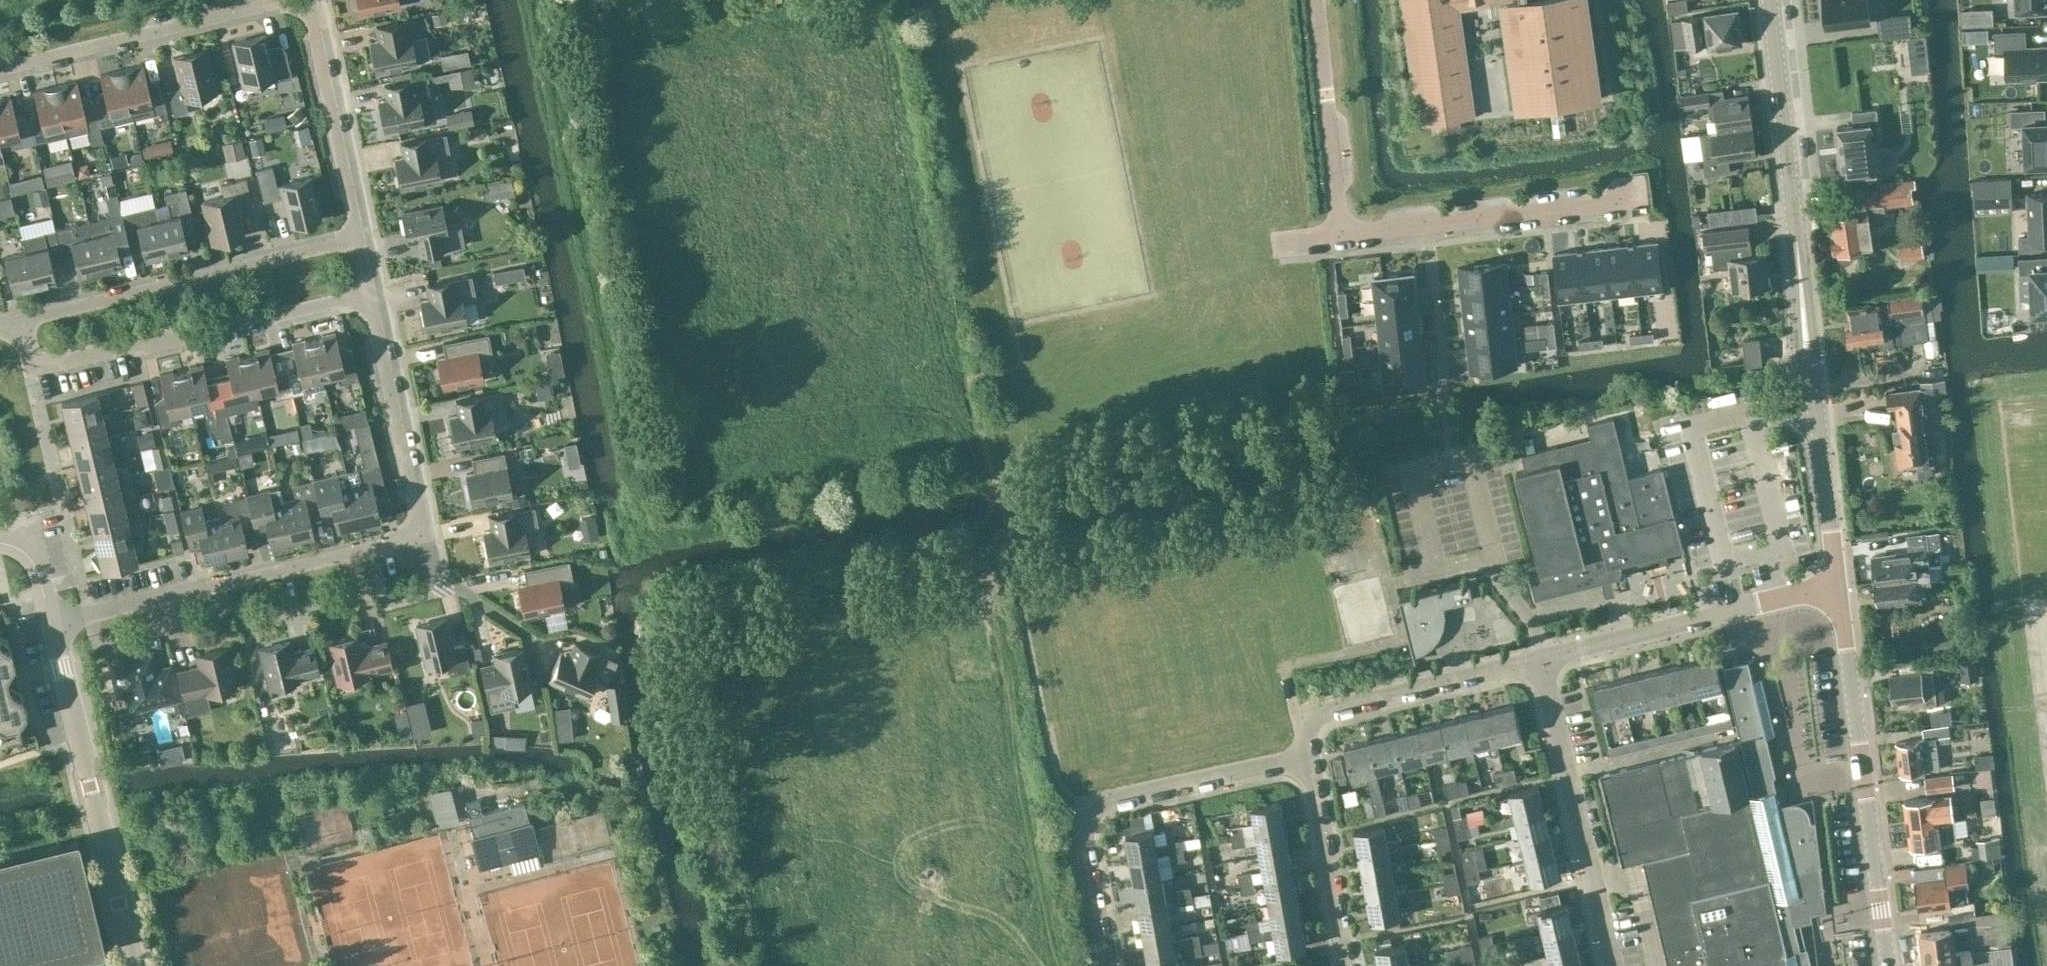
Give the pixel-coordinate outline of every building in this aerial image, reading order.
[(399,6),(398,0),(357,0),(360,14),(399,6)] [(1522,103),(1594,92),(1581,0),(1408,0),(1426,123),(1436,121),(1437,131),(1459,128),(1457,118),(1468,117),(1452,9),(1491,3),(1492,15),(1503,14),(1503,15),(1509,14),(1522,103)] [(1826,28),(1870,23),(1867,0),(1823,0),(1826,28)] [(2017,13),(2046,11),(2046,0),(2016,0),(2017,13)] [(1710,47),(1741,43),(1736,12),(1702,17),(1671,21),(1675,49),(1706,44),(1705,36),(1708,35),(1710,47)] [(444,13),(433,15),(435,26),(446,24),(444,13)] [(415,18),(376,26),(378,40),(375,41),(376,50),(372,50),(376,71),(415,64),(410,35),(418,34),(415,18)] [(1994,32),(1995,48),(2005,47),(2006,79),(2046,78),(2046,46),(2025,46),(2025,31),(1994,32)] [(243,86),(291,74),(286,52),(270,56),(265,35),(232,43),(243,86)] [(185,100),(216,92),(206,49),(173,57),(181,87),(167,90),(173,115),(188,111),(185,100)] [(454,54),(440,57),(442,68),(456,66),(454,54)] [(121,70),(131,109),(133,119),(166,111),(161,87),(149,90),(143,65),(121,70)] [(110,114),(131,109),(121,70),(100,75),(106,101),(95,103),(100,127),(113,124),(110,114)] [(384,131),(424,123),(415,79),(384,85),(387,99),(383,100),(385,108),(380,109),(384,131)] [(100,127),(95,103),(83,106),(77,81),(55,86),(65,125),(67,135),(100,127)] [(44,130),(65,125),(55,86),(34,91),(40,117),(28,120),(34,143),(47,140),(44,130)] [(1723,89),(1682,95),(1684,108),(1710,104),(1712,119),(1717,119),(1719,131),(1752,127),(1748,95),(1724,98),(1723,89)] [(28,120),(17,122),(10,97),(0,99),(0,141),(9,139),(11,149),(34,143),(28,120)] [(466,109),(446,113),(449,129),(469,125),(466,109)] [(1837,127),(1843,175),(1875,171),(1871,139),(1879,138),(1876,109),(1852,112),(1854,125),(1837,127)] [(2011,110),(2012,125),(2023,124),(2025,165),(2046,164),(2046,122),(2045,122),(2044,109),(2011,110)] [(470,127),(472,139),(476,138),(484,136),(481,125),(474,126),(470,127)] [(1719,131),(1700,134),(1706,175),(1730,172),(1728,155),(1756,151),(1752,127),(1719,131)] [(445,134),(401,143),(403,157),(399,157),(401,166),(396,167),(401,188),(440,180),(436,160),(450,157),(445,134)] [(58,183),(53,164),(42,167),(47,185),(58,183)] [(291,226),(320,219),(310,178),(277,186),(272,166),(256,170),(263,202),(284,197),(291,226)] [(127,169),(112,172),(117,193),(133,189),(127,169)] [(1912,202),(1909,174),(1880,178),(1881,189),(1858,192),(1861,212),(1830,216),(1835,252),(1838,252),(1839,258),(1844,261),(1850,261),(1854,256),(1853,250),(1873,247),(1868,220),(1886,217),(1884,206),(1912,202)] [(237,210),(252,206),(246,178),(221,184),(224,197),(204,202),(214,243),(243,236),(237,210)] [(2011,178),(1975,179),(1976,205),(2012,204),(2011,178)] [(511,179),(483,185),(486,199),(513,194),(511,179)] [(169,217),(158,219),(167,256),(188,251),(183,227),(194,224),(186,188),(164,193),(166,202),(169,217)] [(2040,248),(2039,239),(2046,239),(2046,193),(2027,194),(2029,235),(2019,236),(2020,249),(2040,248)] [(441,204),(402,212),(406,233),(411,232),(412,241),(416,240),(419,254),(461,245),(458,230),(457,225),(446,227),(441,204)] [(145,262),(167,256),(158,219),(146,222),(143,208),(133,210),(145,262)] [(1721,222),(1749,219),(1747,208),(1720,211),(1721,222)] [(121,213),(88,221),(101,272),(122,267),(119,254),(131,252),(121,213)] [(55,229),(62,257),(74,254),(79,278),(101,272),(88,221),(55,229)] [(1748,227),(1702,232),(1705,251),(1712,250),(1714,268),(1731,267),(1734,289),(1768,285),(1764,255),(1752,256),(1751,243),(1750,243),(1748,227)] [(26,252),(35,289),(56,283),(51,260),(62,257),(55,229),(34,235),(37,249),(26,252)] [(1657,242),(1634,244),(1633,243),(1631,243),(1636,292),(1663,289),(1657,242)] [(1626,245),(1606,248),(1611,295),(1636,292),(1631,243),(1628,244),(1628,245),(1626,245)] [(1910,246),(1898,248),(1900,260),(1924,256),(1922,244),(1910,246)] [(1606,248),(1583,250),(1582,249),(1580,249),(1586,298),(1611,295),(1606,248)] [(1586,298),(1580,249),(1577,249),(1577,251),(1554,254),(1559,301),(1586,298)] [(13,294),(35,289),(26,252),(4,257),(13,294)] [(2012,255),(1990,256),(1991,270),(2012,269),(2012,255)] [(2019,258),(2020,272),(2032,272),(2034,312),(2046,311),(2046,257),(2019,258)] [(1460,294),(1509,288),(1506,262),(1458,267),(1461,291),(1460,291),(1460,294)] [(522,266),(513,268),(515,279),(525,277),(522,266)] [(1541,284),(1549,283),(1548,271),(1540,272),(1541,284)] [(1377,299),(1415,294),(1412,273),(1375,277),(1377,299)] [(427,308),(422,309),(427,330),(466,321),(463,304),(474,302),(469,276),(426,285),(429,299),(425,300),(427,308)] [(1551,295),(1549,283),(1541,284),(1543,296),(1551,295)] [(1464,319),(1512,313),(1509,288),(1460,294),(1460,296),(1462,296),(1464,319)] [(1339,304),(1347,303),(1346,291),(1338,292),(1339,304)] [(1415,294),(1377,299),(1380,321),(1418,316),(1417,315),(1415,294)] [(1888,299),(1888,303),(1879,304),(1847,308),(1850,326),(1846,327),(1848,344),(1884,339),(1885,345),(1888,344),(1889,346),(1928,341),(1928,339),(1937,338),(1932,305),(1923,306),(1921,294),(1888,299)] [(1347,303),(1339,304),(1340,316),(1348,315),(1347,303)] [(1512,313),(1464,319),(1467,342),(1465,342),(1466,344),(1515,339),(1512,313)] [(1383,344),(1420,340),(1420,338),(1417,318),(1418,318),(1418,316),(1380,321),(1383,344)] [(1547,335),(1555,334),(1554,322),(1546,323),(1547,335)] [(314,340),(323,377),(334,374),(337,384),(358,379),(353,356),(341,358),(335,332),(321,335),(322,338),(314,340)] [(1653,332),(1641,333),(1642,342),(1654,340),(1653,332)] [(1642,342),(1641,333),(1629,335),(1630,343),(1642,342)] [(487,334),(443,343),(445,356),(442,357),(443,366),(439,367),(443,388),(483,380),(478,359),(492,357),(487,334)] [(1555,334),(1547,335),(1549,347),(1556,346),(1555,334)] [(1344,348),(1352,347),(1351,335),(1343,336),(1344,348)] [(1602,338),(1590,339),(1591,347),(1603,346),(1602,338)] [(1761,362),(1759,338),(1744,340),(1746,364),(1761,362)] [(325,387),(323,377),(314,340),(306,342),(305,339),(292,343),(298,369),(287,372),(292,395),(325,387)] [(1515,339),(1466,344),(1466,347),(1467,347),(1470,370),(1518,365),(1515,339)] [(1591,347),(1590,339),(1578,341),(1579,349),(1591,347)] [(1385,366),(1422,362),(1420,341),(1421,341),(1420,340),(1383,344),(1385,366)] [(1352,347),(1344,348),(1345,360),(1353,359),(1352,347)] [(248,356),(257,393),(268,390),(271,400),(292,395),(287,372),(275,374),(269,348),(255,351),(256,354),(248,356)] [(1914,361),(1925,361),(1926,376),(1938,376),(1937,351),(1914,352),(1914,361)] [(245,396),(257,393),(248,356),(240,358),(239,355),(225,359),(232,385),(220,388),(226,411),(247,406),(245,396)] [(996,357),(983,356),(982,373),(995,373),(996,357)] [(1422,362),(1385,366),(1388,388),(1425,383),(1422,362)] [(205,416),(226,411),(220,388),(209,391),(203,364),(189,367),(190,370),(182,372),(191,409),(203,406),(205,416)] [(562,365),(549,368),(550,376),(564,373),(562,365)] [(1356,381),(1354,368),(1346,369),(1348,382),(1356,381)] [(179,412),(191,409),(182,372),(173,374),(173,371),(159,375),(166,401),(154,404),(160,427),(182,422),(179,412)] [(1947,390),(1945,378),(1921,381),(1921,388),(1886,393),(1888,407),(1898,405),(1901,429),(1895,430),(1899,465),(1917,463),(1919,476),(1936,473),(1933,454),(1929,455),(1927,442),(1941,441),(1935,392),(1947,390)] [(547,381),(535,383),(537,395),(550,392),(547,381)] [(66,423),(102,414),(100,405),(112,402),(109,390),(61,401),(66,423)] [(495,393),(455,401),(458,415),(454,416),(456,424),(451,425),(455,446),(495,438),(489,410),(498,408),(495,393)] [(71,444),(119,432),(107,435),(102,414),(66,423),(71,444)] [(1625,569),(1623,561),(1683,547),(1675,513),(1671,513),(1666,492),(1670,491),(1664,467),(1625,477),(1623,468),(1627,467),(1615,416),(1589,422),(1593,439),(1559,447),(1558,445),(1524,453),(1528,470),(1517,472),(1539,565),(1530,567),(1537,597),(1626,575),(1625,569)] [(165,431),(165,442),(181,441),(180,430),(165,431)] [(77,465),(112,456),(110,448),(122,443),(119,432),(71,444),(77,465)] [(165,448),(152,450),(157,469),(169,466),(165,448)] [(472,504),(511,496),(503,452),(472,458),(475,472),(471,473),(472,482),(468,483),(472,504)] [(114,466),(112,456),(77,465),(82,486),(129,474),(127,466),(114,466)] [(211,476),(235,472),(233,463),(209,468),(211,476)] [(361,483),(349,486),(358,523),(380,517),(373,491),(385,488),(379,463),(358,468),(361,483)] [(87,507),(122,498),(134,495),(129,474),(82,486),(87,507)] [(334,474),(312,479),(319,505),(330,502),(336,528),(358,523),(349,486),(338,488),(334,474)] [(1724,491),(1743,487),(1741,478),(1722,482),(1724,491)] [(319,505),(312,479),(291,485),(295,499),(283,502),(292,539),(313,533),(307,507),(319,505)] [(246,495),(252,521),(264,518),(270,544),(292,539),(283,502),(271,505),(268,490),(246,495)] [(524,494),(510,496),(512,506),(526,504),(524,494)] [(229,515),(217,518),(226,555),(247,549),(241,524),(252,521),(246,495),(225,500),(229,515)] [(92,528),(127,519),(122,498),(87,507),(92,528)] [(226,555),(217,518),(205,521),(201,506),(180,511),(187,537),(198,534),(204,560),(226,555)] [(534,507),(489,516),(492,530),(488,530),(490,539),(485,540),(489,561),(529,553),(525,533),(538,530),(534,507)] [(173,508),(163,511),(168,532),(178,529),(173,508)] [(97,549),(132,540),(144,537),(139,516),(127,519),(92,528),(97,549)] [(594,516),(582,518),(583,526),(595,524),(594,516)] [(1909,551),(1873,556),(1876,582),(1912,577),(1911,569),(1929,567),(1927,549),(1925,533),(1907,535),(1909,551)] [(138,562),(132,540),(97,549),(99,555),(93,559),(100,570),(102,569),(102,571),(138,562)] [(568,561),(524,570),(526,583),(522,584),(524,593),(520,594),(524,615),(563,607),(559,587),(573,584),(568,561)] [(1912,577),(1876,582),(1879,604),(1920,599),(1918,582),(1943,578),(1942,565),(1929,567),(1911,569),(1912,577)] [(1400,600),(1415,661),(1417,661),(1416,656),(1426,652),(1434,646),(1441,638),(1445,628),(1446,618),(1445,608),(1475,601),(1470,583),(1400,600)] [(1589,589),(1590,602),(1603,602),(1602,588),(1589,589)] [(470,669),(464,643),(452,646),(445,618),(416,625),(426,666),(446,661),(449,674),(470,669)] [(604,624),(601,628),(603,635),(608,638),(613,636),(615,631),(614,626),(610,623),(604,624)] [(367,673),(391,667),(385,641),(361,647),(358,636),(328,644),(337,682),(367,675),(367,673)] [(7,740),(22,736),(18,722),(26,710),(10,648),(0,641),(0,752),(7,740)] [(259,648),(263,662),(250,665),(258,696),(270,693),(269,687),(299,680),(298,678),(319,673),(312,647),(292,652),(289,641),(259,648)] [(616,660),(574,642),(569,655),(565,654),(562,662),(557,660),(549,680),(586,696),(594,677),(606,682),(616,660)] [(1912,645),(1884,648),(1886,666),(1914,662),(1912,645)] [(495,662),(481,666),(491,710),(514,704),(511,691),(531,687),(522,647),(501,652),(502,657),(494,659),(495,662)] [(196,655),(199,666),(178,671),(189,715),(211,709),(207,694),(236,687),(226,648),(196,655)] [(177,698),(169,667),(156,670),(151,653),(132,657),(132,656),(126,653),(117,655),(113,660),(113,662),(111,663),(118,694),(128,692),(132,709),(177,698)] [(1692,661),(1699,691),(1724,685),(1717,655),(1692,661)] [(1743,739),(1760,734),(1753,703),(1756,697),(1747,659),(1725,665),(1743,739)] [(1668,667),(1675,697),(1699,691),(1692,661),(1668,667)] [(1963,691),(1977,688),(1974,666),(1960,669),(1963,691)] [(1650,703),(1675,697),(1668,667),(1643,673),(1650,703)] [(1911,704),(1936,701),(1933,673),(1921,674),(1920,672),(1890,675),(1894,701),(1911,699),(1911,704)] [(1626,709),(1650,703),(1643,673),(1619,679),(1626,709)] [(1601,714),(1626,709),(1619,679),(1594,684),(1601,714)] [(1490,712),(1498,743),(1522,737),(1515,707),(1490,712)] [(1490,712),(1466,718),(1473,749),(1489,745),(1491,754),(1500,752),(1498,743),(1490,712)] [(1466,718),(1442,724),(1449,754),(1465,751),(1467,760),(1476,758),(1473,749),(1466,718)] [(1707,723),(1709,732),(1733,727),(1731,718),(1707,723)] [(1685,738),(1709,732),(1707,723),(1682,729),(1685,738)] [(1452,764),(1449,754),(1442,724),(1418,730),(1425,760),(1440,756),(1443,766),(1452,764)] [(1925,738),(1896,742),(1900,774),(1940,769),(1937,746),(1935,737),(1949,735),(1947,724),(1924,727),(1925,738)] [(1660,744),(1685,738),(1682,729),(1658,735),(1660,744)] [(1401,766),(1425,760),(1418,730),(1394,736),(1401,766)] [(1760,734),(1743,739),(1705,748),(1703,748),(1717,801),(1761,792),(1770,774),(1760,734)] [(1636,750),(1660,744),(1658,735),(1633,741),(1636,750)] [(1404,777),(1401,766),(1394,736),(1369,741),(1377,772),(1392,768),(1395,780),(1404,777)] [(488,748),(503,750),(504,738),(489,737),(488,748)] [(1352,777),(1377,772),(1369,741),(1345,747),(1352,777)] [(1611,756),(1636,750),(1633,741),(1609,747),(1611,756)] [(1600,773),(1622,864),(1644,859),(1670,965),(1686,965),(1699,963),(1700,965),(1813,965),(1808,946),(1801,948),(1788,896),(1801,892),(1798,877),(1813,873),(1821,860),(1807,806),(1797,800),(1779,804),(1775,789),(1761,792),(1717,801),(1703,748),(1600,773)] [(1973,772),(1994,770),(1992,757),(1972,759),(1973,772)] [(1504,770),(1507,783),(1518,780),(1514,768),(1504,770)] [(1496,785),(1507,783),(1504,770),(1493,773),(1496,785)] [(1927,791),(1954,787),(1953,774),(1925,777),(1927,791)] [(1466,780),(1455,783),(1458,795),(1469,793),(1466,780)] [(1458,795),(1455,783),(1445,785),(1448,797),(1458,795)] [(1517,815),(1545,808),(1539,786),(1511,793),(1517,815)] [(439,824),(456,819),(448,788),(431,793),(439,824)] [(1407,794),(1410,807),(1421,804),(1418,792),(1407,794)] [(1400,809),(1410,807),(1407,794),(1397,797),(1400,809)] [(1904,801),(1907,824),(1938,820),(1938,821),(1953,819),(1951,795),(1904,801)] [(465,803),(469,816),(468,816),(474,839),(478,853),(487,859),(535,846),(524,802),(482,813),(479,799),(465,803)] [(1383,800),(1372,803),(1375,815),(1386,813),(1383,800)] [(1231,837),(1286,827),(1282,803),(1253,808),(1256,822),(1229,827),(1231,837)] [(1522,837),(1550,831),(1545,808),(1517,815),(1522,837)] [(1455,829),(1468,826),(1466,816),(1453,818),(1455,829)] [(1956,842),(1953,819),(1938,821),(1938,820),(1907,824),(1910,848),(1956,842)] [(1356,830),(1360,853),(1389,848),(1400,847),(1398,839),(1387,841),(1385,825),(1356,830)] [(1470,836),(1468,826),(1455,829),(1458,839),(1470,836)] [(1291,851),(1286,827),(1231,837),(1233,847),(1260,842),(1262,856),(1291,851)] [(1434,829),(1436,839),(1448,837),(1446,827),(1434,829)] [(1159,855),(1169,853),(1183,850),(1181,840),(1157,845),(1154,831),(1126,836),(1131,860),(1159,855)] [(1550,831),(1522,837),(1527,860),(1555,853),(1550,831)] [(1448,837),(1436,839),(1438,850),(1450,847),(1448,837)] [(60,843),(0,858),(0,965),(47,965),(104,952),(105,951),(78,840),(77,839),(60,843)] [(1391,863),(1389,848),(1360,853),(1363,875),(1393,871),(1404,869),(1402,861),(1391,863)] [(1185,860),(1183,850),(1169,853),(1171,862),(1185,860)] [(1295,875),(1291,851),(1262,856),(1266,880),(1295,875)] [(1533,882),(1561,875),(1555,853),(1527,860),(1533,882)] [(1163,878),(1159,855),(1131,860),(1135,884),(1163,878)] [(1465,873),(1478,871),(1476,861),(1463,863),(1465,873)] [(1946,877),(1914,881),(1918,909),(1965,903),(1963,888),(1968,888),(1965,862),(1945,865),(1946,877)] [(1396,893),(1407,892),(1406,883),(1395,885),(1393,871),(1363,875),(1367,898),(1396,893)] [(1445,884),(1458,882),(1456,871),(1443,874),(1445,884)] [(1479,882),(1478,871),(1465,873),(1467,884),(1479,882)] [(1238,874),(1240,884),(1253,881),(1251,872),(1238,874)] [(1299,899),(1295,875),(1266,880),(1271,904),(1299,899)] [(1140,907),(1167,902),(1163,878),(1135,884),(1140,907)] [(1253,881),(1240,884),(1242,893),(1255,891),(1253,881)] [(1460,892),(1458,882),(1445,884),(1447,894),(1460,892)] [(1178,899),(1191,897),(1190,887),(1176,890),(1178,899)] [(1545,933),(1573,926),(1567,904),(1564,905),(1561,892),(1542,897),(1545,909),(1526,914),(1528,922),(1542,919),(1545,933)] [(1396,893),(1367,898),(1371,920),(1400,915),(1400,916),(1411,914),(1410,906),(1399,908),(1396,893)] [(1193,906),(1191,897),(1178,899),(1180,909),(1193,906)] [(1299,899),(1271,904),(1273,918),(1247,922),(1248,932),(1303,922),(1299,899)] [(1172,926),(1167,902),(1140,907),(1144,931),(1172,926)] [(1951,916),(1949,917),(1950,927),(1921,931),(1925,965),(1937,965),(1973,962),(1972,959),(1977,959),(1978,965),(2011,965),(2013,965),(2011,945),(2006,910),(1974,914),(1951,916)] [(1308,946),(1303,922),(1248,932),(1250,942),(1277,938),(1279,951),(1308,946)] [(454,924),(434,926),(437,947),(414,950),(415,964),(459,958),(454,924)] [(1174,939),(1172,926),(1144,931),(1148,955),(1201,945),(1199,935),(1174,939)] [(1573,926),(1545,933),(1532,936),(1534,944),(1547,941),(1550,955),(1578,949),(1573,926)] [(1410,965),(1415,965),(1420,965),(1419,957),(1408,959),(1405,942),(1376,947),(1379,965),(1403,965),(1409,965),(1410,965)] [(1458,947),(1461,957),(1473,954),(1471,944),(1458,947)] [(1201,945),(1148,955),(1151,965),(1179,965),(1178,959),(1203,955),(1201,945)] [(1494,945),(1481,947),(1484,958),(1496,956),(1494,945)] [(1578,949),(1550,955),(1553,965),(1582,965),(1578,949)] [(1461,957),(1463,965),(1471,965),(1475,965),(1473,954),(1461,957)]
